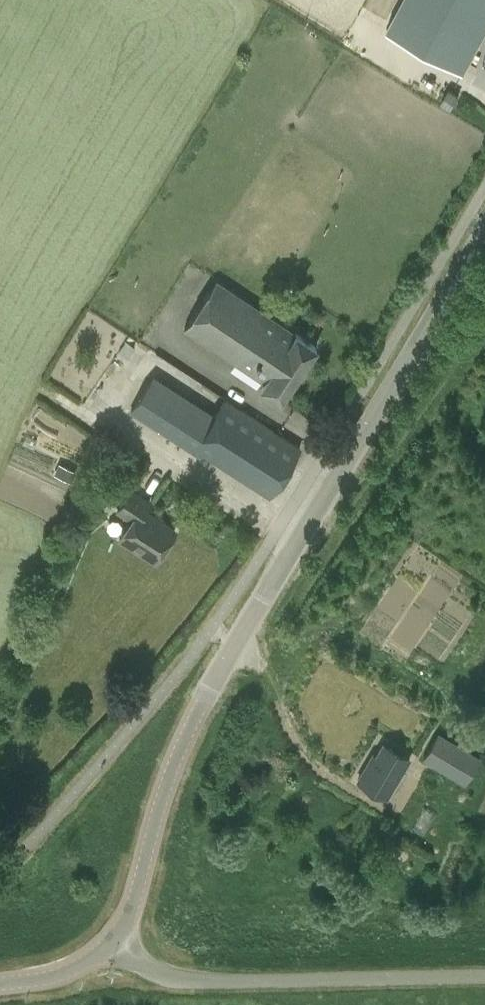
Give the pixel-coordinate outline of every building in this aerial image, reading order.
[(383,37),(462,77),(484,32),(484,0),(403,0),(383,37)] [(449,88),(442,101),(451,106),(459,94),(449,88)] [(184,327),(263,380),(260,385),(281,399),(317,345),(295,330),(294,331),(217,279),(184,327)] [(129,358),(137,347),(127,341),(120,351),(129,358)] [(130,412),(194,453),(196,449),(270,497),(302,446),(225,397),(215,413),(154,374),(130,412)] [(130,490),(118,509),(131,517),(119,536),(156,560),(175,529),(152,515),(144,509),(149,502),(130,490)] [(465,781),(479,757),(439,734),(425,758),(465,781)] [(371,765),(368,763),(358,779),(387,796),(410,757),(384,742),(371,765)]
